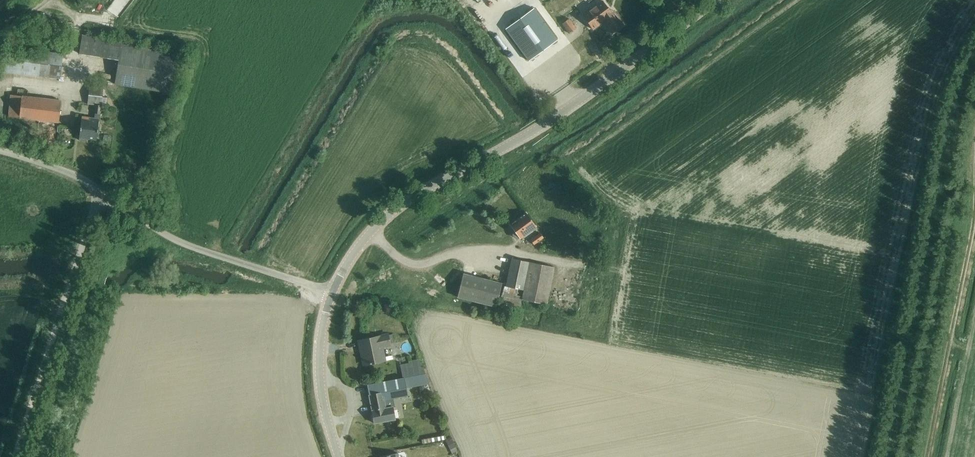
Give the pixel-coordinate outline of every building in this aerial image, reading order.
[(599,8),(585,17),(598,34),(611,24),(599,8)] [(534,9),(506,29),(529,60),(556,40),(534,9)] [(569,34),(576,29),(569,20),(563,24),(569,34)] [(180,54),(121,45),(115,84),(174,94),(180,54)] [(54,50),(53,75),(64,75),(65,51),(54,50)] [(102,98),(103,88),(89,87),(87,104),(96,105),(94,118),(82,117),(79,140),(86,141),(87,139),(97,141),(101,106),(101,105),(102,98)] [(58,123),(61,100),(11,95),(9,117),(58,123)] [(510,225),(515,231),(513,234),(514,236),(516,237),(520,237),(520,238),(535,226),(526,213),(510,225)] [(544,237),(540,233),(531,240),(534,245),(544,237)] [(504,286),(500,303),(520,307),(523,290),(529,262),(511,259),(506,286),(504,286)] [(496,307),(502,283),(463,274),(457,297),(496,307)] [(381,348),(390,346),(388,335),(358,341),(363,366),(384,362),(381,348)] [(400,364),(402,379),(425,375),(420,361),(400,364)] [(371,411),(373,424),(394,420),(392,410),(394,410),(392,399),(407,396),(406,389),(429,384),(425,375),(402,379),(367,385),(372,411),(371,411)] [(445,435),(422,439),(423,444),(446,439),(445,435)] [(453,439),(446,442),(450,450),(457,447),(453,439)]
